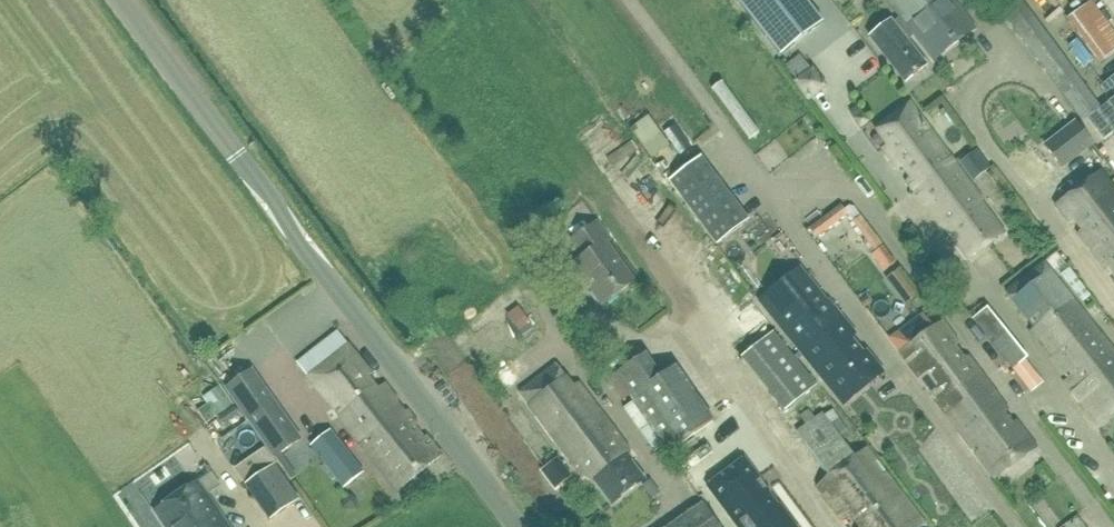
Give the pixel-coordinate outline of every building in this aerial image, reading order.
[(779,55),(821,22),(804,0),(735,0),(779,55)] [(899,18),(892,24),(890,21),(869,37),(904,83),(925,66),(906,41),(913,36),(933,62),(974,30),(951,0),(885,0),(899,18)] [(1098,108),(1019,0),(991,0),(1001,13),(1081,121),(1098,108)] [(1069,0),(1052,0),(1047,5),(1055,13),(1069,0)] [(1088,0),(1075,0),(1060,12),(1065,19),(1098,65),(1113,53),(1113,33),(1091,1),(1089,2),(1088,0)] [(799,53),(784,64),(793,76),(807,64),(799,53)] [(631,79),(620,86),(634,109),(646,101),(631,79)] [(1096,94),(1112,114),(1113,112),(1113,79),(1096,94)] [(889,145),(882,150),(940,227),(942,225),(968,260),(1003,234),(979,202),(981,200),(910,105),(877,130),(889,145)] [(669,144),(666,139),(647,113),(629,126),(639,140),(651,157),(669,144)] [(1061,171),(1092,146),(1093,145),(1074,122),(1042,146),(1061,171)] [(746,227),(737,215),(742,211),(703,160),(673,183),(721,246),(746,227)] [(970,184),(982,178),(973,160),(961,166),(970,184)] [(1068,222),(1075,220),(1082,229),(1077,235),(1105,272),(1110,269),(1113,275),(1113,193),(1099,174),(1056,206),(1068,222)] [(808,229),(816,239),(846,216),(839,206),(808,229)] [(634,282),(606,243),(609,241),(596,223),(568,243),(579,258),(569,265),(579,279),(581,278),(601,305),(634,282)] [(1107,342),(1086,315),(1044,262),(1005,292),(1034,328),(1029,333),(1064,376),(1065,375),(1069,380),(1065,383),(1099,425),(1113,413),(1113,351),(1107,342)] [(841,318),(842,317),(829,301),(827,301),(799,268),(759,302),(767,311),(799,352),(841,318)] [(971,320),(1011,370),(1024,360),(1027,358),(986,308),(971,320)] [(938,404),(980,374),(967,357),(962,360),(953,348),(956,344),(941,323),(932,328),(920,314),(890,338),(889,339),(899,352),(938,404)] [(799,352),(842,406),(882,374),(864,352),(860,353),(852,343),(856,336),(841,318),(799,352)] [(377,389),(368,377),(371,374),(346,343),(337,331),(296,364),(398,490),(438,458),(441,456),(441,455),(428,439),(426,436),(422,439),(412,426),(416,423),(407,411),(404,413),(395,402),(398,400),(384,383),(377,389)] [(739,368),(787,418),(818,389),(769,339),(739,368)] [(1042,383),(1024,360),(1011,370),(1030,393),(1042,383)] [(573,387),(556,365),(520,392),(528,404),(527,405),(582,477),(586,475),(611,505),(644,480),(629,461),(631,460),(626,453),(629,450),(578,383),(573,387)] [(707,425),(675,376),(651,391),(636,368),(617,380),(664,453),(707,425)] [(248,370),(223,387),(271,456),(296,439),(248,370)] [(980,374),(938,404),(957,429),(994,479),(1035,449),(1015,422),(1010,425),(1002,414),(1007,410),(980,374)] [(204,403),(194,408),(206,429),(216,424),(204,403)] [(216,420),(222,427),(238,416),(233,409),(216,420)] [(832,411),(825,417),(822,413),(795,432),(826,477),(815,489),(839,521),(849,515),(857,526),(925,526),(865,448),(853,457),(843,442),(851,435),(838,419),(832,411)] [(343,489),(364,473),(330,429),(309,446),(343,489)] [(753,450),(717,476),(754,526),(798,526),(805,522),(787,497),(781,499),(772,488),(776,482),(753,450)] [(268,521),(298,501),(299,501),(274,465),(244,486),(268,521)] [(156,509),(167,526),(224,526),(222,523),(198,481),(156,509)] [(702,504),(669,526),(718,526),(702,504)]
